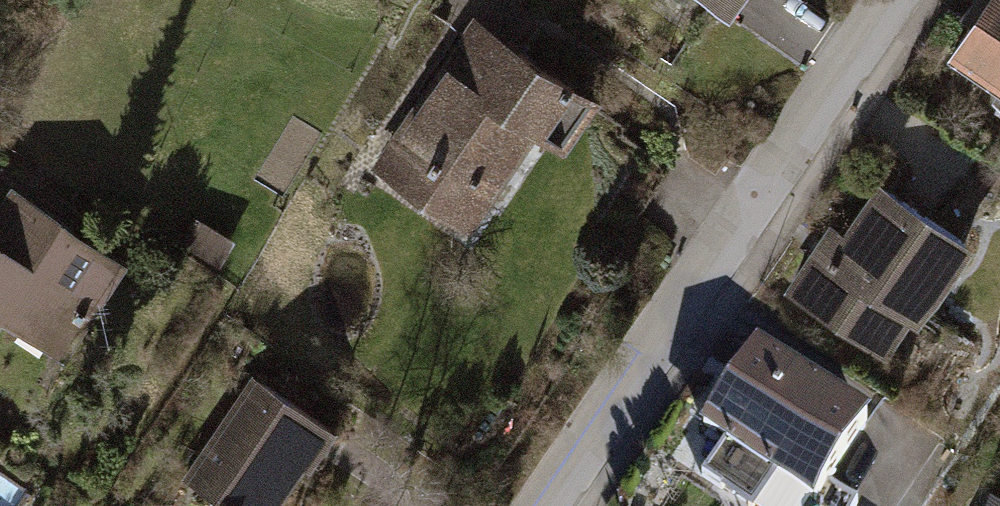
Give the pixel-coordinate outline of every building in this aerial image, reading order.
[(732,10),(738,0),(717,0),(732,10)] [(925,73),(999,122),(999,0),(974,0),(925,73)] [(596,98),(462,13),(363,166),(468,233),(532,134),(561,152),(596,98)] [(0,287),(0,314),(62,354),(123,261),(4,184),(0,189),(0,243),(20,256),(0,287)] [(884,372),(964,252),(869,189),(837,237),(825,229),(777,301),(884,372)] [(223,246),(185,223),(169,248),(207,272),(223,246)] [(0,243),(0,287),(20,256),(0,243)] [(868,423),(755,348),(701,429),(813,504),(868,423)] [(248,367),(179,471),(232,505),(274,505),(330,421),(248,367)]
